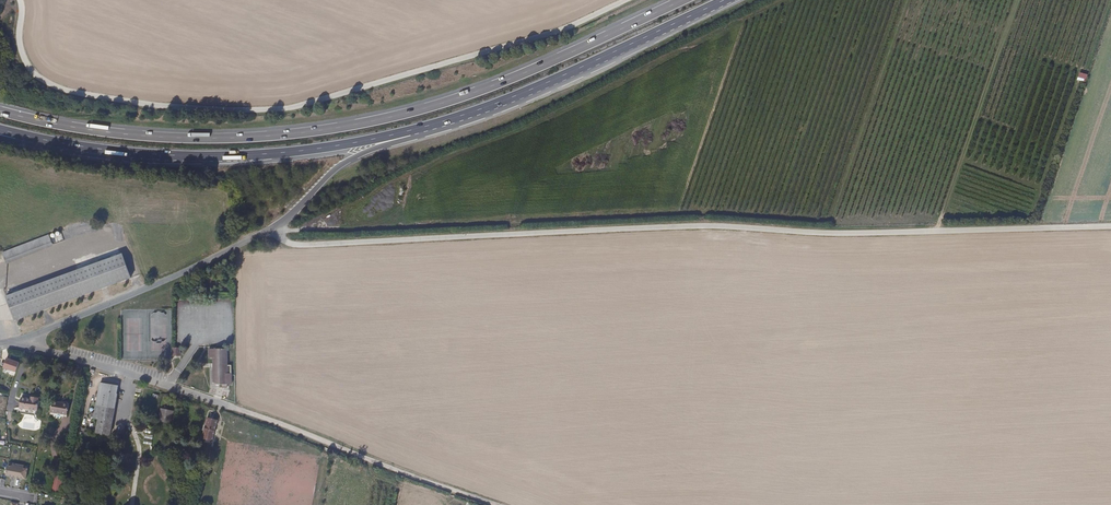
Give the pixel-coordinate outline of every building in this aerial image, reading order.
[(53,247),(48,235),(1,252),(6,265),(53,247)] [(16,320),(128,276),(129,275),(120,253),(7,296),(16,320)] [(228,344),(209,345),(209,353),(214,354),(214,376),(220,376),(220,381),(223,381),(223,384),(229,384),(229,380),(232,380),(232,369),(228,369),(228,344)] [(15,372),(19,363),(6,359),(2,368),(15,372)] [(110,433),(118,392),(116,391),(118,384),(100,380),(95,403),(95,404),(93,416),(98,417),(96,430),(110,433)] [(39,409),(41,398),(39,397),(40,395),(31,393),(31,396),(22,394),(20,405),(39,409)] [(66,419),(69,403),(59,401),(58,403),(52,401),(49,414),(55,415),(56,417),(66,419)] [(170,422),(173,409),(161,407),(158,420),(170,422)] [(212,441),(217,419),(207,417),(202,439),(212,441)] [(145,434),(144,443),(152,444),(153,435),(145,434)] [(25,478),(27,468),(23,467),(23,465),(12,463),(12,465),(8,464),(6,475),(25,478)] [(54,474),(52,492),(61,493),(64,476),(54,474)]
